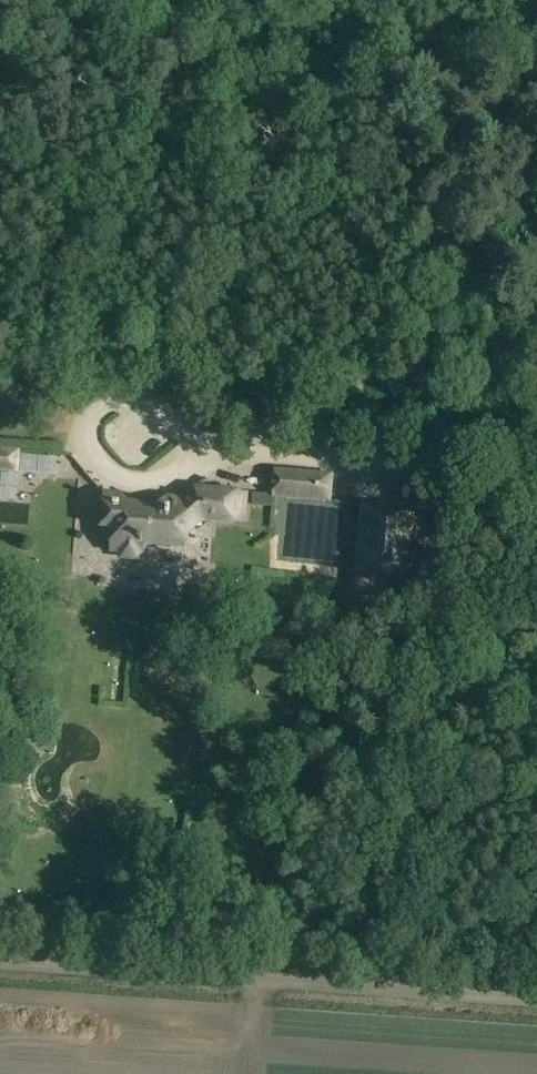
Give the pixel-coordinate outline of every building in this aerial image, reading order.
[(19,474),(21,450),(0,448),(0,472),(19,474)] [(332,500),(334,477),(273,473),(271,495),(248,494),(247,504),(273,506),(274,496),(332,500)] [(5,475),(3,504),(22,505),(24,476),(5,475)] [(244,525),(248,493),(198,488),(182,497),(168,496),(167,506),(129,502),(125,494),(106,492),(102,529),(111,530),(109,552),(120,553),(120,556),(141,559),(142,544),(186,549),(187,533),(206,521),(244,525)] [(414,578),(418,508),(360,505),(355,575),(414,578)]
